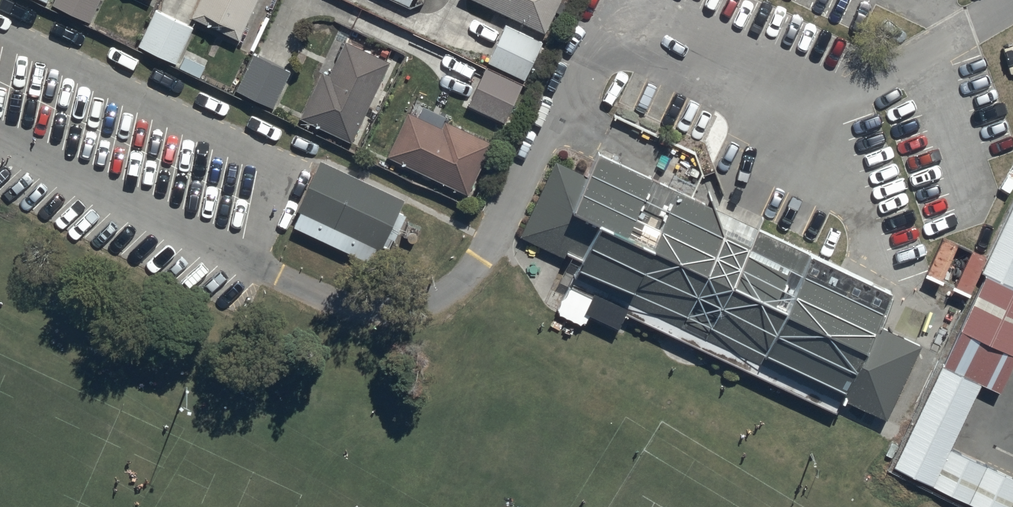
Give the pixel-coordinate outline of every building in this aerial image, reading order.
[(52,8),(89,27),(103,0),(56,0),(52,8)] [(239,44),(260,0),(201,0),(191,21),(239,44)] [(409,11),(414,0),(384,0),(409,11)] [(544,35),(560,0),(469,0),(544,35)] [(158,12),(139,48),(176,67),(181,58),(187,61),(194,47),(188,44),(194,31),(158,12)] [(505,29),(488,65),(525,83),(542,46),(505,29)] [(322,74),(299,122),(351,147),(390,66),(347,45),(331,79),(322,74)] [(251,58),(234,95),(274,113),(291,76),(251,58)] [(482,71),(466,107),(505,125),(521,89),(482,71)] [(409,117),(389,160),(468,197),(492,147),(448,126),(444,133),(409,117)] [(734,190),(595,125),(541,242),(754,340),(890,402),(921,334),(877,314),(890,287),(724,211),(734,190)] [(383,257),(406,201),(320,164),(296,219),(383,257)] [(985,268),(988,263),(1012,274),(1012,200),(982,266),(985,268)] [(983,269),(941,353),(1001,383),(1012,358),(1012,284),(983,269)] [(934,479),(952,440),(982,376),(943,358),(895,460),(934,479)] [(955,445),(936,484),(981,506),(1012,506),(1012,473),(955,445)]
